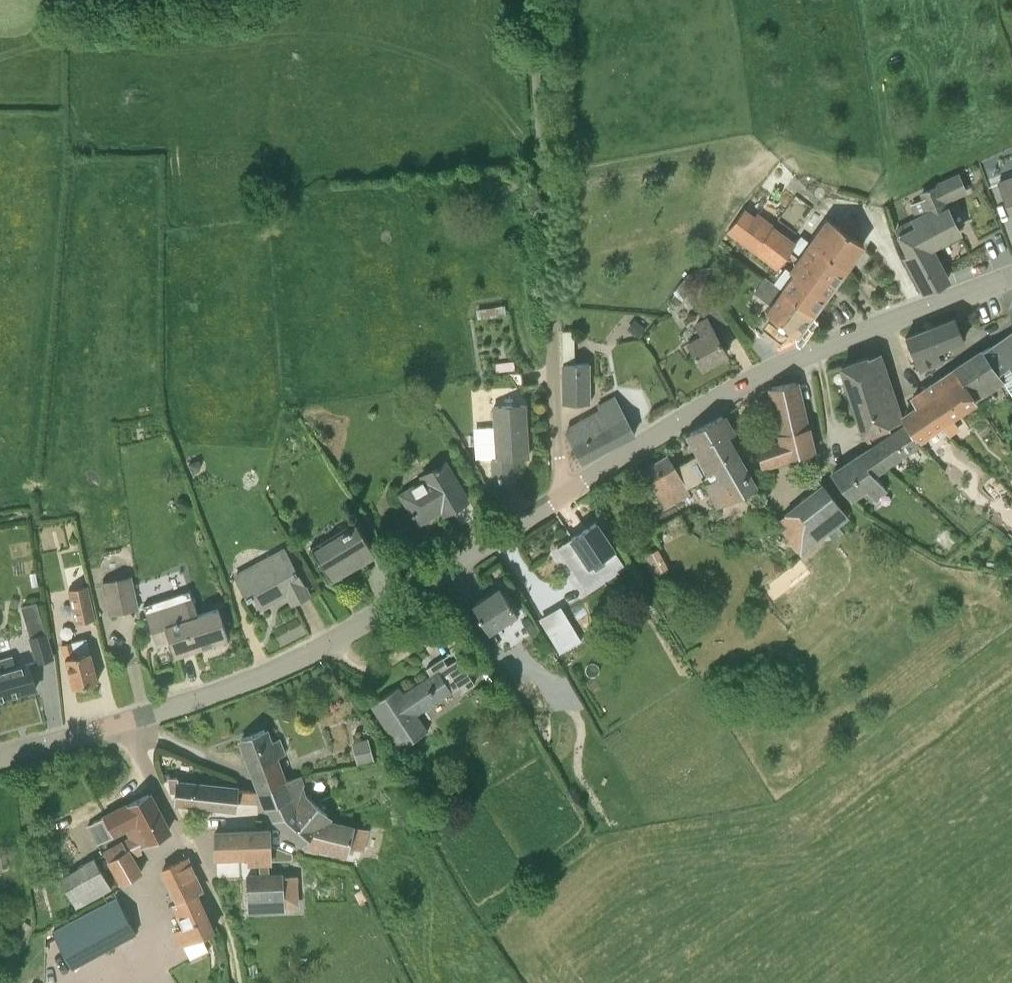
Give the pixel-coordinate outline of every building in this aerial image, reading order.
[(949,213),(945,202),(966,192),(958,174),(921,193),(928,212),(915,220),(897,230),(901,237),(900,238),(910,254),(906,257),(925,291),(947,281),(927,246),(958,230),(949,213)] [(996,181),(1009,215),(1011,214),(1011,175),(996,181)] [(788,255),(790,252),(802,236),(801,235),(796,243),(757,215),(754,219),(745,212),(728,234),(776,270),(787,255),(788,255)] [(863,244),(847,232),(827,218),(809,241),(809,242),(846,268),(863,244)] [(809,242),(809,241),(802,236),(790,252),(834,284),(846,268),(809,242)] [(813,313),(834,284),(790,252),(788,255),(795,260),(789,269),(793,273),(781,289),(813,313)] [(689,273),(670,303),(676,312),(684,300),(688,297),(704,317),(717,307),(711,298),(702,286),(701,285),(689,273)] [(813,313),(781,289),(765,277),(753,293),(770,305),(765,311),(797,334),(813,313)] [(702,286),(711,298),(719,293),(710,281),(702,286)] [(474,310),(476,320),(506,315),(504,304),(475,309),(474,310)] [(726,353),(717,336),(706,316),(694,323),(699,334),(688,340),(692,349),(702,367),(726,353)] [(930,328),(939,349),(964,339),(955,317),(930,328)] [(627,328),(639,338),(646,328),(634,319),(627,328)] [(936,351),(939,349),(930,328),(905,338),(919,371),(937,363),(936,351)] [(589,363),(575,363),(574,330),(563,330),(564,363),(563,363),(563,403),(590,403),(589,363)] [(1011,330),(981,350),(1000,376),(1011,366),(1011,330)] [(1004,383),(1000,376),(981,350),(954,369),(977,403),(1004,383)] [(867,358),(842,367),(864,434),(901,418),(884,367),(872,371),(867,358)] [(515,370),(513,361),(495,364),(496,373),(515,370)] [(953,419),(977,403),(954,369),(922,391),(943,421),(939,424),(944,431),(947,435),(959,427),(953,419)] [(502,375),(504,388),(523,385),(522,372),(502,375)] [(788,459),(794,457),(813,453),(796,382),(771,387),(783,440),(756,448),(761,469),(789,461),(788,459)] [(919,443),(921,442),(932,457),(933,456),(922,441),(930,435),(932,439),(944,431),(939,424),(943,421),(922,391),(913,397),(919,407),(902,419),(907,426),(919,443)] [(492,458),(492,461),(493,481),(514,480),(512,457),(528,456),(524,404),(492,407),(493,426),(478,427),(480,459),(492,458)] [(581,462),(619,442),(602,410),(568,428),(566,431),(566,434),(581,462)] [(733,434),(732,432),(723,414),(688,433),(700,455),(676,469),(668,456),(644,470),(667,508),(690,495),(686,488),(708,477),(710,482),(703,485),(716,509),(758,487),(730,437),(733,434)] [(921,458),(924,462),(932,457),(921,442),(919,443),(907,426),(872,448),(886,468),(913,449),(919,459),(921,458)] [(875,476),(886,468),(872,448),(834,473),(833,473),(832,474),(852,499),(866,490),(874,501),(887,491),(875,476)] [(202,465),(199,459),(189,463),(193,474),(200,471),(202,465)] [(467,499),(457,482),(444,462),(418,476),(420,480),(400,492),(418,522),(442,508),(444,512),(467,499)] [(775,522),(800,556),(849,519),(822,483),(784,513),(784,515),(775,522)] [(375,554),(365,537),(357,523),(312,549),(321,564),(331,581),(347,571),(340,561),(354,553),(360,563),(364,561),(375,554)] [(615,552),(607,539),(596,523),(572,538),(576,544),(564,553),(579,574),(615,552)] [(836,529),(829,534),(834,542),(845,534),(839,526),(836,529)] [(657,573),(673,566),(663,544),(646,552),(657,573)] [(309,594),(299,577),(283,547),(234,573),(248,599),(254,595),(261,608),(287,593),(293,603),(309,594)] [(347,571),(346,572),(353,583),(370,572),(364,561),(360,563),(347,571)] [(139,609),(132,575),(102,581),(109,615),(139,609)] [(95,619),(87,585),(68,589),(75,623),(95,619)] [(518,615),(510,603),(499,586),(473,604),(483,621),(490,632),(518,615)] [(221,618),(217,606),(198,613),(189,588),(142,604),(155,640),(168,636),(175,654),(214,642),(212,637),(220,634),(222,639),(228,637),(221,618)] [(643,613),(650,609),(646,600),(638,604),(643,613)] [(29,636),(45,632),(37,602),(21,606),(29,636)] [(538,630),(528,615),(521,620),(531,634),(538,630)] [(572,626),(552,638),(561,652),(581,640),(572,626)] [(36,661),(53,657),(45,632),(29,636),(36,661)] [(98,681),(90,651),(87,637),(62,644),(68,668),(73,687),(98,681)] [(28,661),(15,665),(12,656),(0,659),(0,699),(36,688),(28,661)] [(475,683),(469,674),(458,658),(448,665),(443,657),(426,668),(431,676),(404,694),(399,686),(371,705),(399,748),(427,729),(418,714),(460,687),(463,692),(475,683)] [(280,738),(270,742),(265,729),(242,738),(252,765),(261,790),(287,781),(278,756),(286,754),(280,738)] [(374,760),(368,738),(351,742),(357,764),(374,760)] [(275,818),(304,842),(328,814),(307,797),(299,776),(287,781),(261,790),(258,790),(257,799),(257,801),(266,800),(267,806),(271,804),(275,818)] [(257,799),(258,790),(188,783),(178,783),(178,777),(169,778),(172,791),(175,791),(176,801),(219,805),(236,805),(236,799),(257,799)] [(104,852),(109,860),(128,849),(133,857),(143,852),(139,846),(169,830),(149,794),(88,826),(97,843),(125,828),(130,838),(104,852)] [(328,814),(304,842),(347,857),(349,852),(353,853),(353,849),(363,851),(369,830),(353,827),(354,825),(330,819),(332,817),(328,814)] [(261,862),(261,876),(270,875),(270,862),(271,862),(270,830),(215,833),(215,854),(249,853),(249,862),(261,862)] [(141,872),(133,857),(128,849),(109,860),(107,861),(121,884),(141,872)] [(8,868),(6,854),(0,855),(0,869),(8,868)] [(112,888),(94,856),(81,864),(79,866),(59,878),(76,909),(112,888)] [(201,890),(186,858),(165,868),(172,883),(171,883),(179,900),(173,903),(183,926),(173,931),(180,945),(214,931),(197,892),(201,890)] [(296,900),(293,875),(270,875),(261,876),(247,877),(248,897),(249,897),(250,908),(286,906),(285,901),(296,900)] [(119,900),(117,897),(52,931),(72,968),(136,934),(119,900)]
